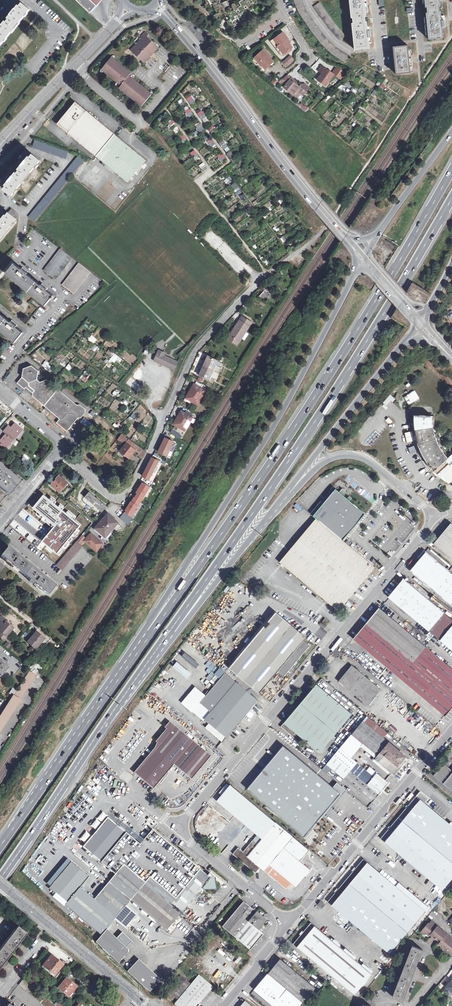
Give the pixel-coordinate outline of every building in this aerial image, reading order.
[(88,0),(75,0),(90,14),(96,7),(88,0)] [(207,6),(211,4),(216,15),(213,16),(214,18),(212,22),(220,25),(222,19),(224,18),(223,16),(225,15),(227,16),(229,20),(225,22),(229,30),(234,28),(232,24),(232,21),(237,19),(240,25),(241,20),(246,22),(243,16),(245,15),(251,17),(253,21),(257,19),(258,14),(254,13),(251,7),(255,5),(256,9),(258,8),(263,9),(264,5),(265,4),(263,0),(239,0),(239,2),(239,3),(240,6),(238,7),(237,6),(236,6),(236,5),(235,4),(232,4),(231,6),(231,8),(230,9),(229,8),(227,8),(227,7),(228,6),(229,5),(228,3),(227,2),(225,2),(220,4),(219,3),(219,0),(220,0),(204,0),(207,6)] [(303,0),(294,0),(299,12),(322,43),(332,52),(345,61),(349,54),(337,46),(327,37),(306,8),(303,0)] [(352,16),(353,16),(354,22),(352,22),(355,49),(369,47),(367,21),(365,21),(365,15),(366,15),(364,0),(350,0),(352,16)] [(427,6),(428,6),(429,12),(427,12),(430,38),(444,37),(442,11),(440,11),(440,5),(441,5),(441,0),(426,0),(427,6)] [(337,24),(320,1),(314,5),(331,28),(340,40),(346,34),(337,24)] [(21,4),(16,10),(14,8),(9,14),(11,16),(3,25),(1,24),(0,26),(0,44),(29,10),(21,4)] [(290,38),(284,30),(273,38),(278,44),(277,45),(283,54),(284,53),(285,55),(293,49),(292,48),(293,47),(290,42),(291,42),(289,39),(290,38)] [(142,38),(130,51),(143,64),(159,47),(150,39),(152,37),(145,31),(140,37),(142,38)] [(408,44),(394,45),(397,73),(411,72),(408,44)] [(275,60),(263,48),(254,57),(265,69),(275,60)] [(296,59),(291,54),(284,60),(289,66),(296,59)] [(101,70),(120,86),(118,89),(141,108),(152,94),(129,76),(131,73),(112,57),(101,70)] [(335,73),(332,71),(322,64),(318,70),(321,72),(317,79),(327,86),(335,75),(335,73)] [(347,72),(337,65),(332,71),(335,73),(335,75),(341,79),(343,76),(345,77),(347,72)] [(172,77),(176,69),(169,66),(165,74),(172,77)] [(287,82),(292,76),(288,73),(283,78),(283,79),(286,81),(287,82)] [(275,84),(280,80),(277,76),(271,81),(275,84)] [(297,80),(292,76),(287,82),(283,87),(295,96),(298,96),(300,93),(304,95),(311,86),(306,82),(301,83),(300,85),(296,82),(297,80)] [(190,104),(195,101),(191,95),(186,98),(190,104)] [(115,134),(76,103),(57,125),(96,156),(115,134)] [(189,117),(193,113),(188,108),(184,112),(189,117)] [(339,121),(345,113),(342,111),(336,119),(339,121)] [(173,120),(168,123),(174,133),(179,130),(173,120)] [(199,132),(204,129),(200,123),(195,126),(199,132)] [(146,160),(115,134),(96,156),(128,181),(146,160)] [(208,134),(203,137),(211,149),(216,146),(208,134)] [(222,146),(226,152),(229,150),(222,138),(218,141),(221,147),(222,146)] [(69,153),(35,140),(32,148),(66,160),(69,153)] [(190,153),(196,161),(200,158),(194,150),(190,153)] [(221,153),(217,157),(221,163),(226,159),(221,153)] [(9,183),(4,189),(11,195),(40,160),(32,154),(27,161),(24,159),(20,164),(22,166),(14,177),(11,175),(7,181),(9,183)] [(84,160),(78,156),(28,217),(34,222),(71,176),(84,160)] [(203,172),(208,169),(203,162),(198,165),(203,172)] [(237,196),(242,193),(235,183),(231,185),(237,196)] [(10,208),(3,217),(2,216),(1,218),(0,218),(0,237),(15,218),(11,215),(14,211),(10,208)] [(70,256),(59,248),(43,269),(55,277),(70,256)] [(89,270),(77,261),(62,283),(73,291),(89,270)] [(20,268),(13,262),(5,272),(46,304),(54,294),(46,289),(48,287),(42,282),(41,284),(27,273),(29,271),(22,266),(20,268)] [(259,297),(265,301),(271,292),(265,288),(259,297)] [(17,341),(24,332),(16,326),(18,324),(12,319),(10,322),(0,313),(0,328),(17,341)] [(253,322),(242,314),(227,338),(238,344),(253,322)] [(41,363),(48,355),(39,347),(32,355),(41,363)] [(168,353),(160,349),(155,361),(176,370),(181,361),(168,355),(168,353)] [(219,360),(208,354),(198,375),(209,380),(219,360)] [(48,371),(51,366),(45,361),(41,366),(48,371)] [(65,368),(70,372),(73,367),(68,364),(65,368)] [(56,422),(66,431),(77,417),(80,417),(85,411),(85,408),(79,404),(76,404),(46,379),(40,381),(37,379),(38,370),(32,365),(24,368),(22,376),(17,382),(24,388),(26,387),(32,392),(32,396),(59,418),(56,422)] [(82,375),(79,379),(85,383),(88,379),(82,375)] [(131,378),(126,383),(135,390),(140,385),(131,378)] [(207,390),(194,382),(185,397),(198,405),(207,390)] [(414,391),(407,396),(412,403),(419,399),(414,391)] [(194,416),(181,409),(173,424),(185,431),(194,416)] [(132,413),(129,418),(138,424),(141,420),(132,413)] [(450,457),(445,451),(443,448),(440,444),(439,441),(437,437),(436,433),(435,429),(434,425),(434,416),(432,416),(414,415),(414,427),(415,433),(416,439),(418,445),(420,451),(423,456),(427,462),(428,463),(430,467),(434,471),(439,476),(449,484),(451,481),(451,454),(450,457)] [(0,431),(0,445),(1,444),(4,447),(12,438),(13,439),(21,430),(14,423),(9,429),(6,427),(2,432),(0,431)] [(147,451),(122,433),(117,439),(123,444),(119,450),(129,459),(135,452),(143,458),(147,451)] [(164,437),(157,453),(167,458),(174,442),(164,437)] [(159,460),(151,456),(142,476),(149,480),(159,460)] [(8,495),(15,487),(13,485),(13,484),(11,483),(12,482),(10,480),(9,481),(8,480),(7,481),(0,475),(0,488),(8,495)] [(59,476),(50,485),(59,493),(63,489),(68,483),(59,476)] [(143,486),(138,484),(130,499),(137,505),(139,503),(135,499),(143,486)] [(334,487),(326,497),(328,499),(337,489),(334,487)] [(327,502),(315,516),(318,518),(351,547),(354,543),(347,536),(366,514),(351,501),(353,498),(351,498),(350,496),(348,499),(337,489),(328,499),(326,497),(324,499),(327,502)] [(89,492),(85,498),(102,512),(106,507),(89,492)] [(43,504),(41,506),(37,511),(47,519),(47,518),(51,514),(45,509),(46,507),(43,504)] [(57,511),(50,519),(54,522),(60,514),(57,511)] [(126,513),(121,519),(127,524),(132,519),(126,513)] [(107,514),(95,529),(105,538),(110,532),(112,533),(116,528),(114,527),(117,523),(107,514)] [(351,547),(318,518),(281,561),(339,611),(350,598),(376,567),(351,547)] [(451,523),(434,544),(451,558),(451,524),(451,523)] [(90,534),(84,541),(96,551),(102,544),(90,534)] [(81,536),(76,542),(79,545),(84,539),(81,536)] [(61,570),(82,547),(79,545),(76,542),(55,565),(61,570)] [(57,586),(10,546),(2,556),(51,595),(57,586)] [(425,552),(423,554),(411,570),(434,589),(451,603),(451,604),(451,575),(425,552)] [(388,597),(434,635),(449,617),(403,579),(395,588),(392,592),(388,597)] [(353,639),(445,716),(451,708),(451,669),(379,608),(353,639)] [(277,613),(229,668),(259,693),(274,676),(278,672),(284,677),(310,646),(304,641),(306,638),(277,613)] [(434,635),(451,650),(451,620),(449,617),(434,635)] [(0,633),(0,634),(0,639),(4,642),(7,639),(6,638),(13,631),(6,624),(7,622),(2,618),(0,620),(0,633)] [(42,644),(36,651),(39,654),(49,642),(37,631),(32,636),(33,637),(34,638),(37,634),(45,640),(42,644)] [(33,637),(27,645),(36,651),(42,644),(45,640),(37,634),(34,638),(33,637)] [(182,656),(196,668),(200,664),(186,652),(182,656)] [(26,667),(45,683),(47,681),(45,678),(45,677),(40,673),(40,672),(37,670),(38,669),(37,668),(39,666),(38,665),(39,663),(34,659),(26,667)] [(2,676),(8,668),(1,662),(2,661),(1,660),(0,660),(0,675),(2,676)] [(173,666),(188,678),(192,673),(177,661),(173,666)] [(352,665),(339,681),(368,705),(381,690),(352,665)] [(35,676),(30,672),(28,675),(24,680),(19,689),(16,694),(15,695),(0,719),(0,732),(35,676)] [(236,682),(225,673),(222,677),(233,686),(236,682)] [(233,686),(222,677),(200,703),(211,712),(205,720),(226,738),(238,724),(258,700),(236,682),(233,686)] [(317,684),(300,704),(280,726),(299,743),(303,739),(318,751),(334,732),(351,713),(317,684)] [(383,738),(387,733),(367,716),(363,721),(383,738)] [(383,738),(363,721),(351,734),(362,743),(377,755),(389,742),(383,738)] [(211,756),(170,722),(165,728),(168,731),(159,743),(161,744),(137,773),(155,788),(174,765),(191,779),(211,756)] [(362,743),(351,734),(344,742),(355,751),(362,743)] [(301,760),(272,736),(256,755),(277,774),(279,772),(286,778),(272,795),(286,808),(282,813),(316,842),(333,822),(337,825),(339,823),(342,819),(338,815),(350,801),(302,761),(301,760)] [(355,751),(344,742),(339,748),(340,748),(350,757),(355,751)] [(409,759),(389,742),(377,755),(374,759),(394,776),(400,768),(409,759)] [(415,747),(411,754),(419,757),(422,751),(415,747)] [(340,748),(326,765),(372,802),(380,792),(385,787),(386,787),(389,783),(370,767),(366,771),(350,757),(340,748)] [(451,790),(451,770),(444,763),(434,775),(443,783),(451,790)] [(275,823),(230,785),(218,800),(258,834),(263,838),(275,823)] [(392,825),(451,875),(451,827),(425,804),(429,799),(420,792),(410,804),(392,825)] [(96,830),(108,816),(103,811),(90,826),(96,830)] [(123,864),(140,844),(126,833),(107,818),(83,847),(101,863),(115,874),(104,888),(94,899),(80,887),(89,876),(71,862),(49,888),(67,903),(65,905),(101,935),(107,929),(114,920),(131,900),(145,883),(123,864)] [(263,838),(258,844),(253,840),(243,852),(238,848),(233,854),(248,866),(255,872),(260,866),(286,888),(291,883),(296,887),(302,879),(310,869),(301,861),(309,850),(276,822),(275,823),(263,838)] [(392,825),(381,839),(441,890),(451,878),(451,875),(392,825)] [(167,930),(186,907),(201,889),(204,891),(216,890),(215,878),(209,873),(207,876),(152,830),(140,844),(123,864),(145,883),(131,900),(167,930)] [(78,851),(91,835),(86,831),(73,847),(78,851)] [(263,838),(258,834),(253,840),(258,844),(263,838)] [(363,860),(357,868),(418,919),(424,911),(363,860)] [(390,954),(418,919),(357,868),(341,886),(328,902),(352,922),(354,924),(351,928),(358,934),(361,930),(390,954)] [(243,902),(222,927),(235,938),(250,950),(255,944),(263,934),(258,930),(261,927),(267,920),(256,912),(243,902)] [(433,937),(437,940),(440,943),(438,944),(441,947),(441,949),(446,954),(449,953),(451,956),(451,955),(451,938),(444,932),(440,928),(432,921),(430,924),(428,924),(421,932),(423,935),(426,934),(429,937),(431,935),(433,937)] [(373,974),(311,923),(303,933),(301,935),(293,945),(355,996),(373,974)] [(0,950),(0,970),(4,965),(5,966),(8,963),(7,961),(18,946),(20,947),(23,943),(21,942),(27,934),(18,927),(0,950)] [(96,942),(118,963),(128,952),(128,949),(126,947),(117,938),(107,929),(101,935),(96,942)] [(132,941),(122,932),(117,938),(126,947),(132,941)] [(412,946),(392,996),(403,1000),(422,950),(412,946)] [(52,956),(43,966),(55,975),(58,972),(57,971),(62,964),(52,956)] [(238,973),(248,961),(243,957),(233,969),(238,973)] [(161,980),(139,959),(127,971),(143,987),(150,992),(161,980)] [(274,967),(269,973),(288,989),(303,1002),(315,987),(281,959),(274,967)] [(274,1005),(288,989),(269,973),(258,986),(255,989),(274,1005)] [(214,988),(200,975),(174,1004),(177,1005),(198,1005),(203,1000),(214,988)] [(183,976),(169,992),(177,999),(190,983),(183,976)] [(66,978),(58,988),(68,997),(76,987),(66,978)] [(19,986),(43,1005),(55,1005),(54,1005),(45,998),(24,979),(19,986)] [(444,991),(449,995),(451,992),(451,979),(451,980),(446,987),(447,987),(444,991)]
